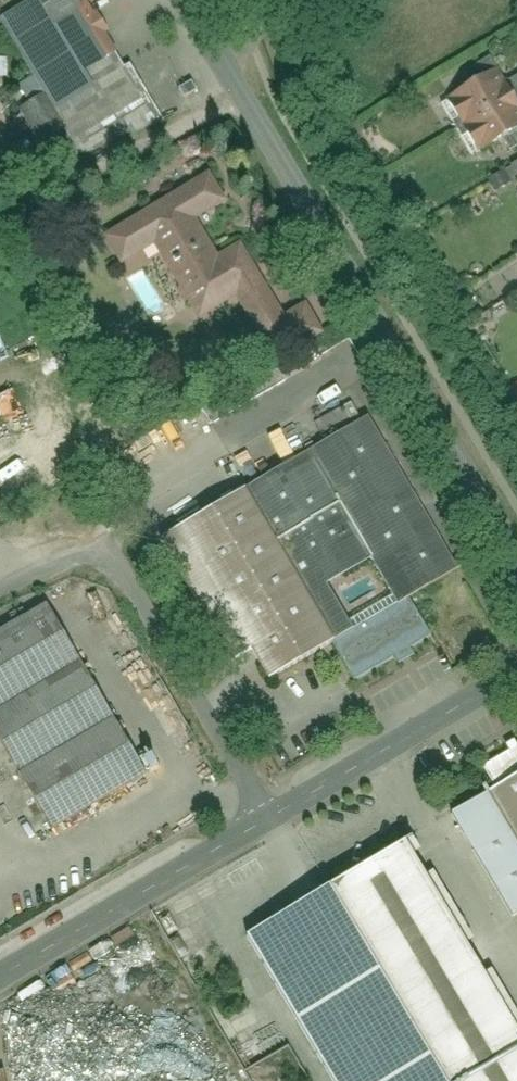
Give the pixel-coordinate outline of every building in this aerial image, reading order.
[(44,0),(26,0),(4,13),(59,104),(94,83),(87,71),(58,24),(44,0)] [(58,24),(84,9),(79,0),(44,0),(58,24)] [(84,9),(58,24),(87,71),(123,49),(95,2),(84,9)] [(516,96),(516,87),(506,66),(448,96),(463,124),(516,96)] [(516,137),(516,96),(463,124),(479,156),(516,137)] [(208,177),(101,241),(119,272),(152,253),(196,327),(235,304),(274,370),(324,340),(305,308),(282,322),(238,248),(217,261),(195,225),(226,206),(208,177)] [(20,352),(10,329),(0,333),(0,360),(20,352)] [(508,386),(516,402),(516,381),(508,386)] [(0,393),(0,422),(23,410),(12,387),(0,393)] [(315,421),(322,436),(364,415),(356,400),(315,421)] [(460,574),(367,419),(155,546),(229,670),(250,657),(267,686),(331,648),(356,633),(350,623),(329,589),(370,565),(390,599),(397,611),(409,604),(460,574)] [(274,435),(263,439),(269,455),(280,451),(274,435)] [(111,457),(116,469),(140,459),(135,447),(111,457)] [(431,641),(409,604),(397,611),(390,599),(350,623),(356,633),(331,648),(354,686),(393,662),(398,670),(414,660),(410,653),(431,641)] [(0,637),(0,752),(51,838),(146,782),(45,611),(0,637)] [(480,772),(494,794),(446,822),(510,930),(516,926),(516,750),(480,772)] [(245,944),(326,1080),(516,1080),(516,1043),(403,851),(245,944)] [(244,1071),(250,1080),(310,1080),(289,1045),(244,1071)]
